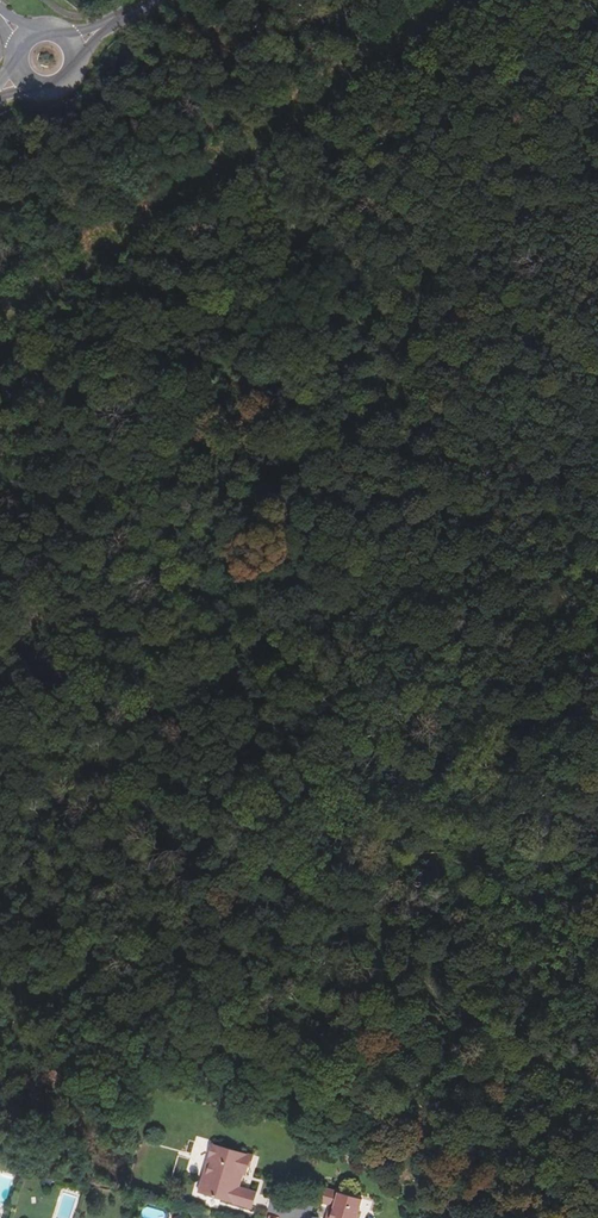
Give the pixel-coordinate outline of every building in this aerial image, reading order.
[(199,1192),(252,1208),(257,1192),(239,1187),(242,1178),(238,1177),(239,1173),(243,1174),(246,1175),(249,1166),(250,1166),(253,1155),(213,1143),(209,1157),(212,1158),(206,1177),(203,1176),(199,1192)] [(206,1177),(212,1158),(209,1157),(203,1176),(206,1177)] [(362,1198),(326,1188),(322,1202),(333,1205),(335,1206),(334,1209),(332,1209),(329,1217),(327,1217),(359,1217),(360,1213),(359,1210),(362,1198)]
